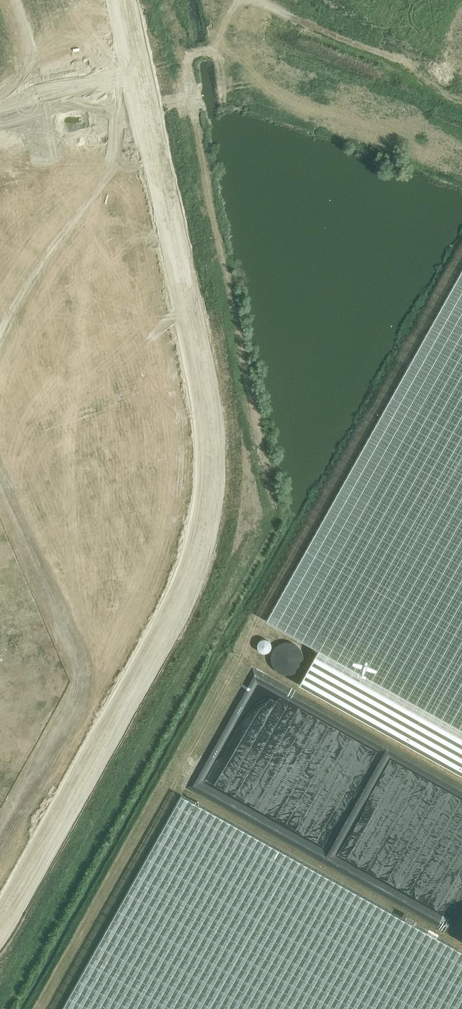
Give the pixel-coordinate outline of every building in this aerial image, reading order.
[(266,621),(318,650),(299,684),(461,775),(461,269),(266,621)] [(266,636),(259,644),(269,653),(276,644),(266,636)] [(62,1008),(461,1008),(461,952),(229,822),(181,795),(62,1008)]
